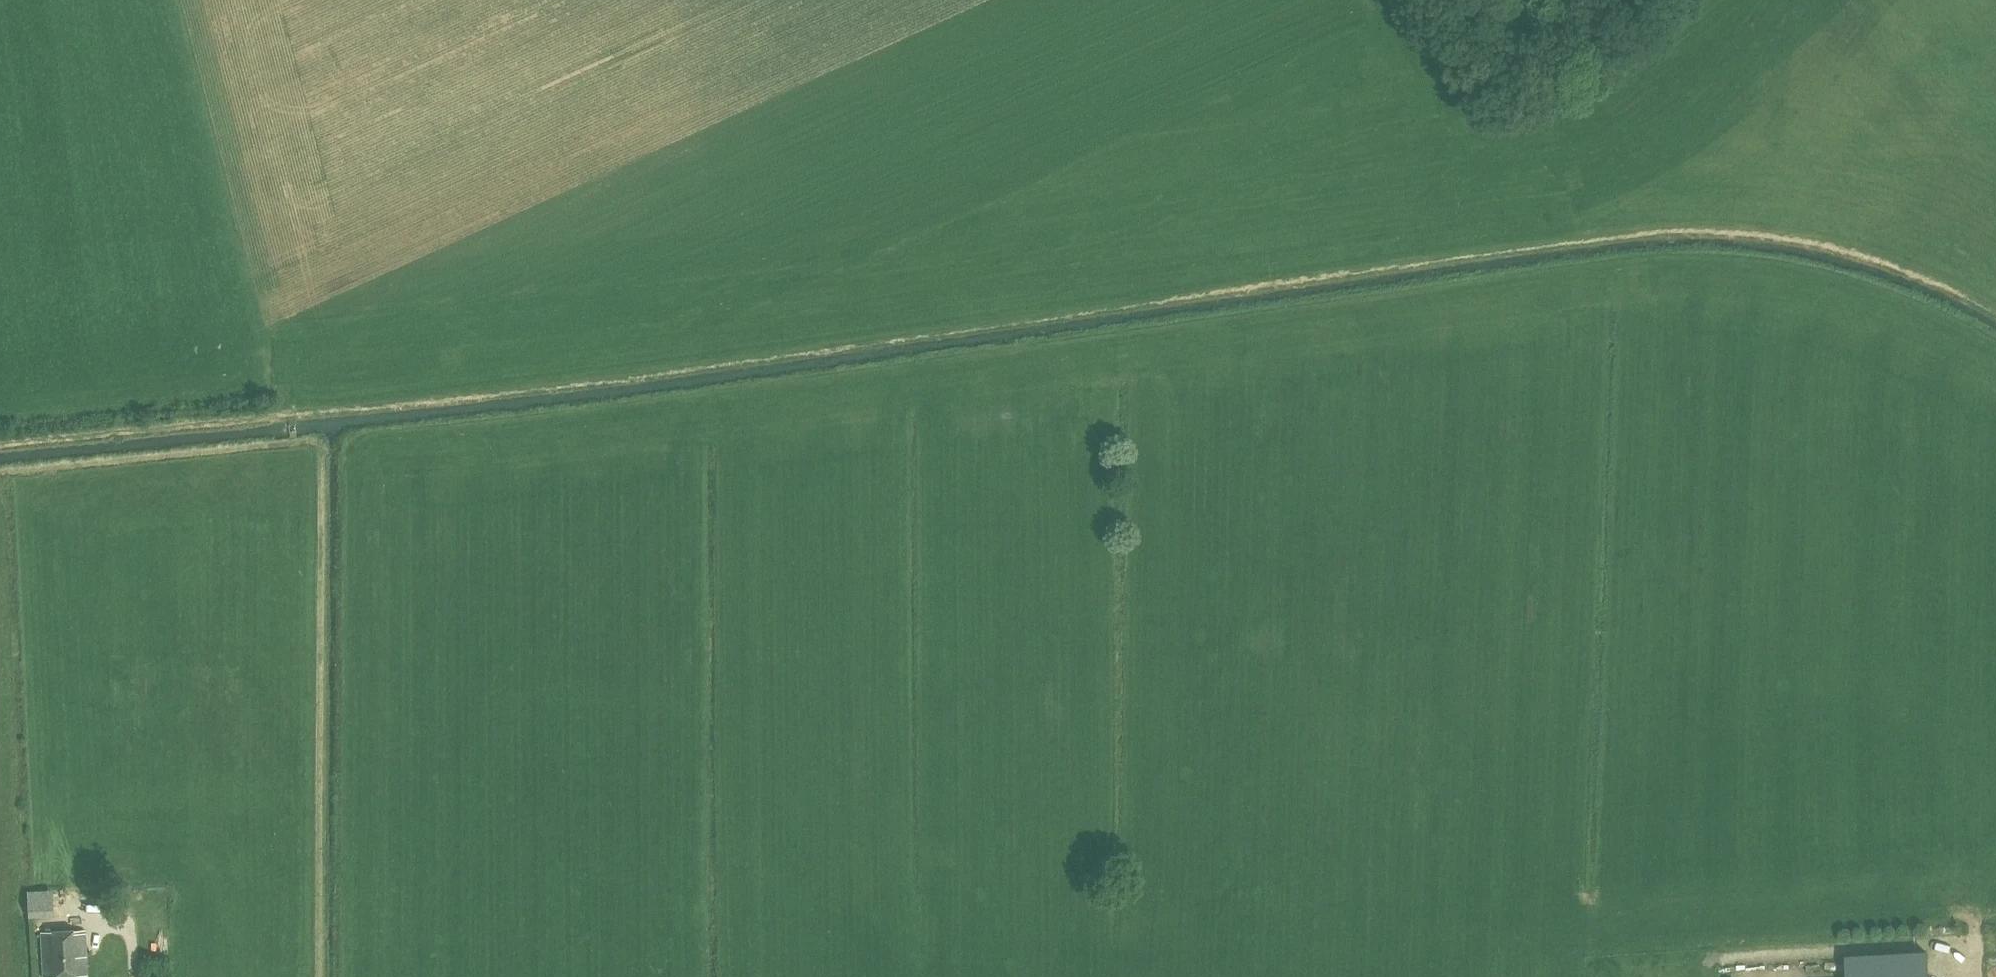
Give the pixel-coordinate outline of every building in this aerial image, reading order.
[(54,916),(53,901),(29,902),(29,916),(54,916)] [(44,976),(87,974),(84,930),(42,932),(44,976)] [(1928,949),(1846,954),(1847,976),(1930,976),(1928,949)]
